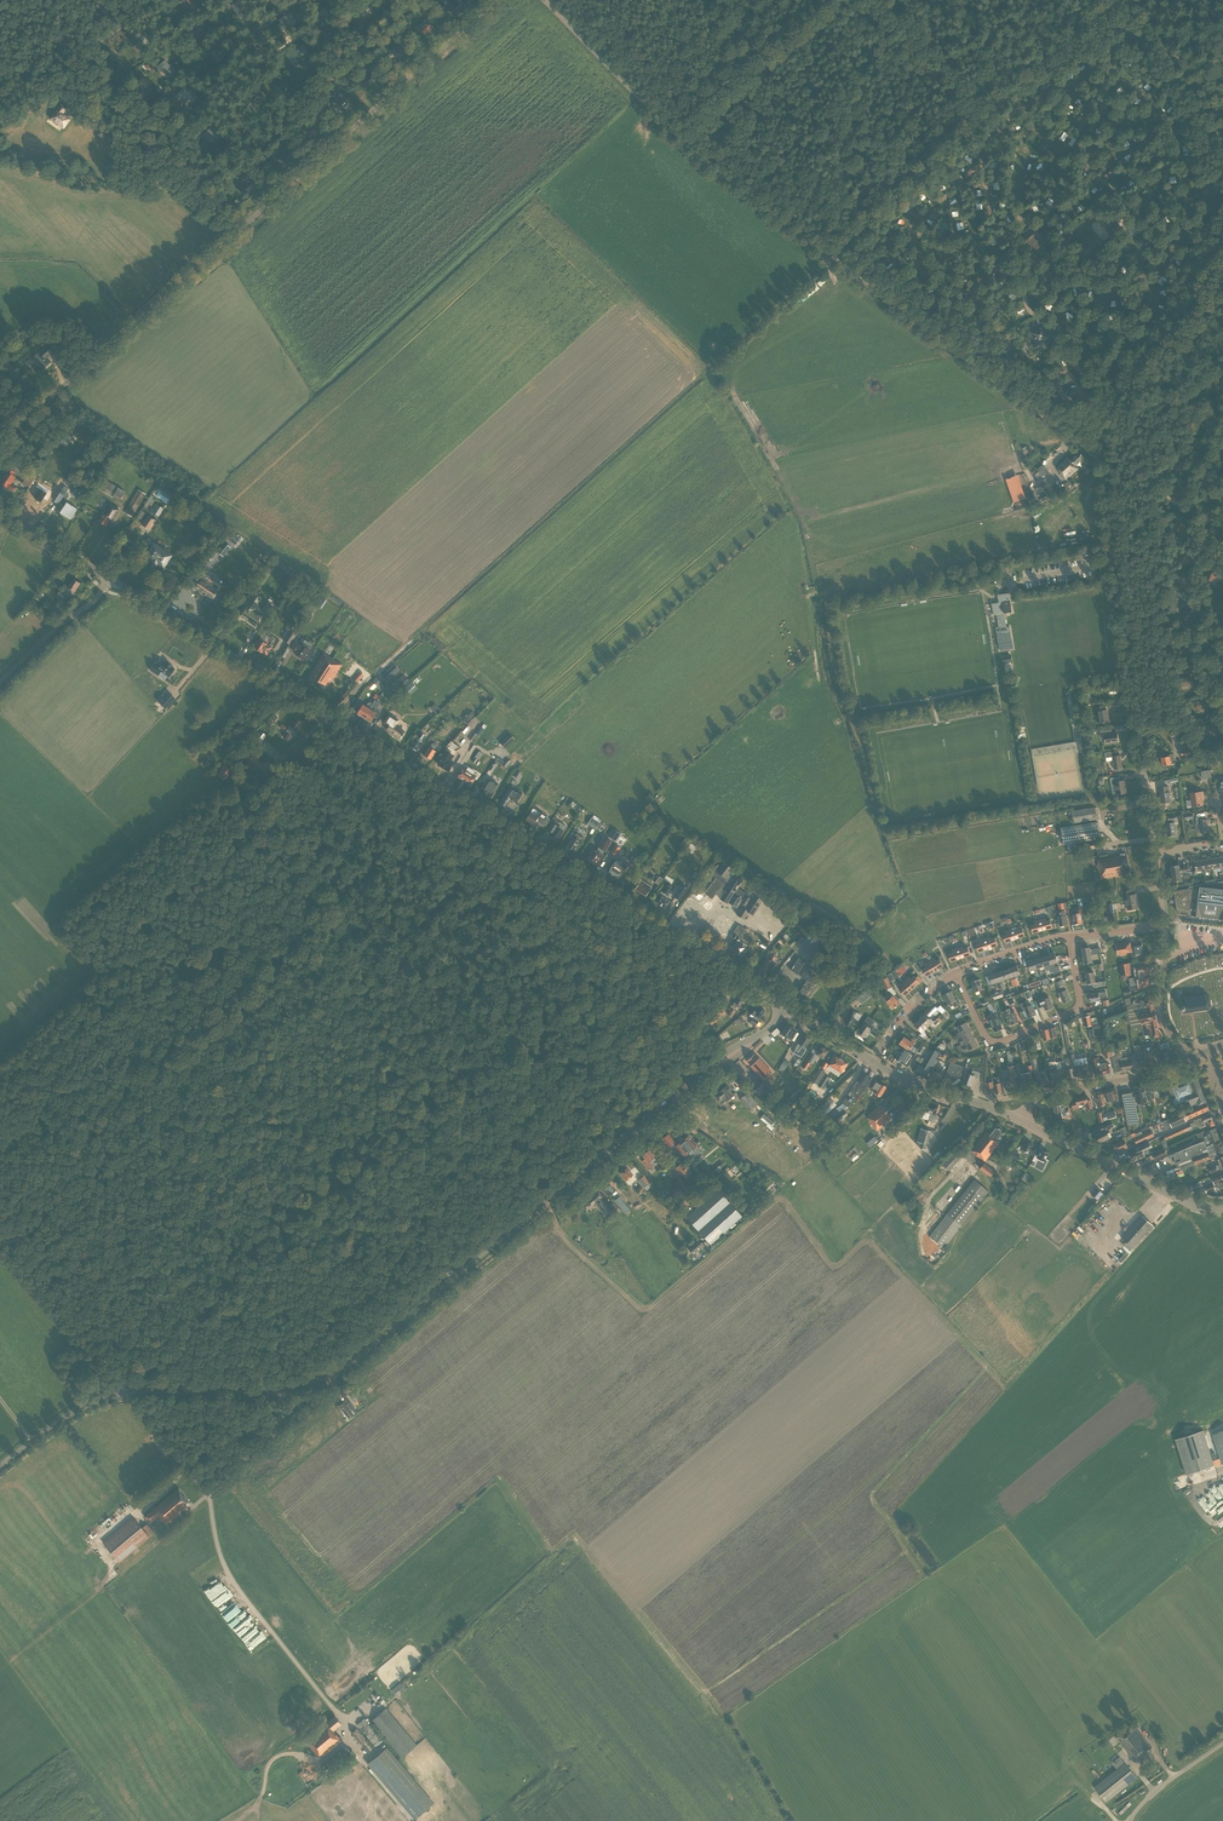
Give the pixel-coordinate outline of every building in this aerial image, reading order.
[(183,1),(184,0),(192,11),(198,7),(196,3),(194,4),(191,0),(184,0),(183,1)] [(454,9),(459,4),(455,0),(449,0),(447,1),(449,3),(446,6),(451,11),(454,9)] [(363,1),(354,9),(359,14),(368,6),(363,1)] [(239,2),(232,6),(239,18),(246,14),(239,2)] [(287,19),(285,16),(279,21),(281,23),(280,24),(285,30),(292,25),(287,19)] [(428,21),(419,29),(425,35),(434,27),(428,21)] [(204,26),(205,25),(203,22),(190,32),(193,36),(201,31),(205,37),(210,33),(204,26)] [(335,32),(336,31),(331,26),(325,31),(329,36),(332,34),(333,35),(336,33),(335,32)] [(264,36),(257,41),(261,47),(268,42),(264,36)] [(143,38),(135,44),(140,52),(149,46),(147,43),(146,43),(143,38)] [(396,45),(390,50),(398,59),(404,54),(396,45)] [(313,58),(306,49),(303,51),(301,48),(294,53),(293,52),(287,57),(293,65),(299,60),(298,59),(305,54),(308,58),(306,60),(308,61),(313,58)] [(216,49),(211,53),(215,59),(216,58),(219,61),(223,58),(216,49)] [(359,52),(358,57),(369,61),(370,57),(359,52)] [(168,64),(167,65),(164,62),(158,68),(161,71),(164,69),(170,76),(175,72),(168,64)] [(146,74),(151,69),(148,65),(143,69),(146,74)] [(373,74),(367,80),(371,84),(377,78),(373,74)] [(350,87),(344,82),(341,84),(347,90),(350,87)] [(190,99),(192,102),(197,97),(190,89),(189,90),(186,87),(175,96),(179,100),(184,96),(187,100),(189,100),(190,99)] [(342,99),(337,104),(342,109),(349,103),(344,97),(346,96),(342,92),(339,96),(342,99)] [(57,110),(51,119),(64,128),(70,119),(62,114),(66,109),(62,105),(58,111),(57,110)] [(104,109),(98,114),(110,126),(115,121),(104,109)] [(222,138),(208,123),(203,132),(218,141),(222,138)] [(312,127),(305,133),(310,138),(317,132),(312,127)] [(282,163),(294,153),(289,148),(280,156),(282,158),(279,160),(282,163)] [(1104,175),(1107,179),(1117,173),(1114,168),(1104,175)] [(244,187),(249,192),(256,186),(249,178),(253,174),(251,171),(242,178),(248,184),(244,187)] [(951,207),(958,203),(955,199),(948,203),(951,207)] [(1045,242),(1038,233),(1037,234),(1034,230),(1023,239),(1033,252),(1045,242)] [(996,263),(990,265),(995,276),(1000,273),(996,263)] [(1044,325),(1031,333),(1038,346),(1046,341),(1048,346),(1059,340),(1055,332),(1049,335),(1044,325)] [(48,346),(42,352),(41,351),(34,358),(37,362),(36,362),(40,366),(41,365),(43,368),(50,362),(48,359),(50,357),(49,356),(54,352),(48,346)] [(7,376),(11,372),(1,363),(0,364),(0,369),(7,376)] [(1204,418),(1212,424),(1217,416),(1218,417),(1219,417),(1208,410),(1202,419),(1203,419),(1204,418)] [(67,434),(61,442),(66,445),(72,437),(67,434)] [(1190,444),(1199,449),(1203,442),(1205,443),(1194,436),(1189,445),(1190,444)] [(1079,452),(1070,460),(1067,457),(1056,468),(1059,472),(1066,480),(1078,469),(1076,466),(1085,458),(1079,452)] [(1216,466),(1217,464),(1222,467),(1222,454),(1216,463),(1214,462),(1213,464),(1216,466)] [(117,458),(114,463),(119,466),(122,461),(117,458)] [(1173,466),(1182,472),(1187,464),(1188,465),(1178,458),(1172,467),(1173,467),(1173,466)] [(1040,480),(1043,477),(1044,478),(1050,473),(1043,465),(1037,470),(1039,472),(1036,475),(1040,480)] [(7,489),(7,490),(8,488),(15,492),(17,488),(11,484),(16,477),(13,475),(15,472),(9,468),(3,479),(0,484),(0,485),(3,487),(3,488),(3,489),(3,490),(4,490),(5,490),(6,490),(7,490),(7,489)] [(22,484),(29,488),(35,479),(27,474),(24,478),(26,479),(22,484)] [(1199,487),(1200,485),(1208,490),(1213,481),(1214,482),(1215,482),(1206,476),(1199,487)] [(120,501),(125,492),(119,488),(105,479),(99,489),(112,498),(113,497),(120,501)] [(1068,482),(1057,492),(1060,495),(1071,485),(1068,482)] [(46,493),(49,489),(44,486),(41,490),(40,489),(34,498),(41,502),(47,494),(46,493)] [(1168,495),(1177,501),(1181,493),(1182,494),(1183,494),(1172,487),(1167,496),(1168,495)] [(139,490),(125,512),(132,517),(147,495),(139,490)] [(55,502),(59,504),(59,503),(63,505),(59,512),(70,519),(77,509),(62,499),(65,494),(61,492),(55,502)] [(106,526),(109,520),(113,523),(120,510),(117,508),(110,503),(101,518),(102,518),(99,522),(106,526)] [(153,512),(159,516),(163,509),(158,505),(153,512)] [(1200,517),(1201,516),(1208,520),(1214,512),(1216,512),(1207,506),(1205,510),(1202,508),(1200,512),(1203,513),(1200,517)] [(142,525),(149,530),(155,520),(148,516),(142,525)] [(1172,529),(1181,534),(1185,527),(1187,528),(1183,525),(1184,523),(1181,521),(1180,523),(1176,521),(1171,530),(1172,529)] [(235,545),(240,540),(232,532),(227,538),(235,545)] [(171,556),(160,549),(162,547),(148,539),(144,544),(151,548),(149,553),(147,557),(164,568),(166,564),(167,564),(169,560),(168,560),(171,556)] [(231,547),(224,542),(217,551),(224,556),(231,547)] [(1177,560),(1186,565),(1191,558),(1192,559),(1182,552),(1176,561),(1177,560)] [(209,579),(212,574),(204,570),(202,574),(201,573),(199,576),(196,574),(190,583),(193,585),(195,583),(198,585),(196,587),(200,589),(199,590),(213,599),(216,594),(218,591),(209,586),(210,584),(205,581),(207,578),(209,579)] [(1204,579),(1214,582),(1217,574),(1219,575),(1207,570),(1204,580),(1204,579)] [(68,594),(71,589),(75,592),(80,583),(79,583),(79,582),(77,580),(76,581),(73,579),(68,587),(67,587),(64,592),(60,590),(57,595),(65,600),(68,595),(68,594)] [(1180,585),(1170,586),(1173,613),(1177,612),(1178,613),(1180,612),(1179,609),(1177,609),(1175,590),(1181,589),(1180,585)] [(1180,594),(1188,599),(1190,596),(1183,591),(1180,594)] [(1000,593),(997,594),(999,603),(992,604),(994,616),(997,615),(999,627),(996,627),(999,643),(1012,641),(1010,627),(1007,627),(1004,614),(1012,612),(1009,593),(1000,595),(1000,593)] [(255,595),(247,608),(247,607),(241,616),(246,619),(245,620),(255,626),(261,617),(252,611),(260,599),(255,595)] [(317,607),(321,609),(326,600),(322,598),(317,607)] [(1222,614),(1222,604),(1220,603),(1215,612),(1216,611),(1222,614)] [(269,605),(262,617),(266,619),(273,608),(269,605)] [(1195,609),(1196,608),(1192,605),(1191,607),(1189,605),(1180,617),(1187,623),(1196,610),(1195,609)] [(285,642),(290,645),(297,635),(291,631),(285,642)] [(271,648),(270,647),(274,640),(264,633),(259,640),(260,640),(258,644),(256,642),(252,647),(255,649),(255,648),(261,652),(262,651),(267,655),(271,648)] [(1218,648),(1222,641),(1214,635),(1208,643),(1208,644),(1209,642),(1218,648)] [(291,649),(297,652),(295,655),(304,660),(310,649),(302,644),(302,645),(296,641),(291,649)] [(1176,650),(1185,656),(1190,648),(1191,649),(1181,642),(1175,651),(1176,650)] [(327,657),(323,654),(306,681),(315,687),(333,659),(328,656),(327,657)] [(342,665),(333,659),(315,687),(324,692),(342,665)] [(169,664),(164,661),(160,667),(155,663),(150,670),(158,676),(161,672),(169,677),(172,673),(174,673),(175,671),(174,670),(175,669),(169,664)] [(1216,664),(1212,672),(1222,676),(1221,678),(1222,674),(1222,667),(1215,663),(1214,663),(1216,664)] [(352,680),(357,683),(364,675),(360,671),(352,680)] [(376,686),(379,689),(384,685),(376,677),(373,680),(374,681),(370,685),(373,688),(376,686)] [(399,683),(402,686),(409,680),(406,677),(399,683)] [(1182,686),(1182,687),(1193,685),(1192,677),(1181,679),(1182,683),(1179,684),(1179,687),(1182,686)] [(385,685),(393,693),(397,689),(388,681),(385,685)] [(412,682),(400,692),(406,699),(417,689),(412,682)] [(166,698),(163,695),(157,701),(166,709),(176,699),(169,693),(166,698)] [(1196,705),(1197,710),(1209,708),(1207,700),(1193,702),(1194,705),(1196,705)] [(372,706),(371,705),(372,703),(370,702),(370,703),(369,702),(366,707),(363,705),(357,713),(358,714),(359,715),(360,716),(361,716),(364,718),(372,706)] [(372,706),(364,718),(367,719),(367,720),(369,721),(370,721),(371,722),(374,717),(377,718),(381,711),(376,708),(377,708),(376,707),(377,706),(373,703),(372,706)] [(440,710),(435,704),(431,708),(436,714),(440,710)] [(1107,710),(1104,711),(1103,706),(1096,707),(1097,712),(1098,712),(1100,723),(1108,722),(1107,710)] [(462,718),(467,724),(475,717),(470,711),(462,718)] [(389,714),(385,720),(389,722),(391,724),(387,730),(395,736),(395,737),(399,740),(405,732),(395,726),(399,720),(393,716),(389,714)] [(302,721),(299,719),(299,720),(296,718),(290,727),(290,726),(286,732),(287,733),(284,737),(288,740),(290,735),(291,736),(295,730),(297,731),(298,730),(299,728),(302,723),(302,722),(302,721)] [(1206,734),(1217,732),(1216,724),(1202,727),(1202,729),(1205,729),(1206,734)] [(480,727),(476,733),(480,736),(485,729),(480,727)] [(1117,734),(1110,735),(1109,730),(1100,731),(1101,736),(1105,736),(1106,744),(1118,742),(1117,734)] [(250,739),(259,746),(267,736),(261,731),(255,738),(252,736),(250,739)] [(1180,732),(1171,733),(1173,743),(1179,742),(1179,737),(1181,737),(1180,732)] [(416,751),(422,742),(421,741),(425,736),(421,733),(418,737),(419,737),(417,739),(416,738),(410,747),(416,751)] [(480,736),(476,733),(471,741),(475,744),(480,736)] [(510,734),(500,744),(505,748),(515,739),(510,734)] [(1084,751),(1083,745),(1086,744),(1084,735),(1077,737),(1078,746),(1079,745),(1080,752),(1084,751)] [(434,750),(436,746),(432,744),(430,747),(429,747),(424,755),(427,757),(427,758),(429,760),(430,759),(431,760),(436,751),(434,750)] [(438,764),(441,766),(442,767),(443,766),(449,770),(454,763),(450,761),(452,757),(451,754),(446,751),(443,756),(438,764)] [(479,751),(475,757),(479,760),(483,754),(479,751)] [(1117,756),(1116,751),(1105,753),(1106,758),(1112,757),(1114,769),(1123,768),(1121,756),(1117,756)] [(1174,754),(1166,755),(1166,757),(1162,758),(1163,766),(1171,765),(1170,759),(1174,759),(1174,754)] [(251,758),(259,766),(260,767),(263,764),(255,755),(251,758)] [(512,762),(508,759),(503,764),(507,768),(512,762)] [(222,767),(223,768),(217,774),(222,779),(225,776),(227,778),(233,773),(230,770),(231,769),(225,764),(222,767)] [(475,771),(469,767),(466,771),(463,769),(458,777),(471,785),(476,777),(473,775),(475,771)] [(1203,779),(1210,778),(1209,771),(1205,771),(1201,771),(1203,779)] [(1125,781),(1120,781),(1120,777),(1110,778),(1112,785),(1115,785),(1117,795),(1127,793),(1125,781)] [(494,792),(494,791),(498,785),(489,779),(485,785),(484,785),(481,791),(491,798),(494,792)] [(1169,786),(1159,787),(1162,803),(1171,802),(1169,786)] [(516,793),(509,788),(505,795),(499,803),(506,807),(510,800),(516,804),(523,793),(518,790),(516,793)] [(1203,792),(1190,794),(1192,807),(1203,805),(1202,797),(1204,797),(1203,792)] [(1068,812),(1069,816),(1068,816),(1069,818),(1070,818),(1070,821),(1074,821),(1074,823),(1096,819),(1095,808),(1072,812),(1068,812)] [(542,824),(547,817),(533,809),(526,820),(533,825),(536,821),(542,824)] [(592,816),(589,822),(597,827),(601,822),(592,816)] [(1176,816),(1169,817),(1170,821),(1171,820),(1171,823),(1164,824),(1165,829),(1166,829),(1167,836),(1176,835),(1174,823),(1174,820),(1176,820),(1176,816)] [(1208,820),(1204,820),(1203,817),(1196,818),(1197,822),(1197,823),(1199,823),(1201,833),(1210,832),(1208,820)] [(558,840),(563,831),(566,826),(559,822),(558,824),(555,822),(550,830),(548,833),(551,835),(551,836),(554,838),(556,839),(557,839),(558,840)] [(1069,849),(1075,848),(1074,843),(1099,839),(1097,822),(1061,828),(1064,845),(1068,844),(1069,849)] [(584,835),(574,830),(568,839),(571,841),(568,846),(574,850),(580,842),(584,835)] [(599,859),(600,859),(603,854),(604,851),(605,851),(611,841),(605,837),(599,847),(596,851),(592,849),(589,854),(590,854),(587,859),(596,864),(599,859)] [(681,844),(685,847),(690,842),(685,838),(681,844)] [(1096,842),(1086,844),(1087,850),(1097,848),(1096,842)] [(686,849),(692,853),(696,847),(691,843),(686,849)] [(615,845),(611,852),(616,856),(621,848),(615,845)] [(1099,865),(1098,865),(1100,879),(1130,874),(1127,855),(1125,855),(1125,853),(1121,854),(1121,856),(1116,857),(1098,860),(1099,865)] [(625,870),(628,864),(614,855),(605,870),(607,871),(618,878),(623,869),(625,870)] [(1221,868),(1220,858),(1211,859),(1213,870),(1221,868)] [(1213,870),(1211,859),(1203,860),(1205,871),(1213,870)] [(1205,871),(1203,860),(1195,862),(1196,872),(1205,871)] [(718,864),(710,874),(716,878),(704,893),(712,899),(720,888),(725,891),(719,899),(727,904),(728,903),(737,908),(740,909),(736,914),(745,920),(749,913),(753,916),(764,899),(755,893),(755,894),(751,891),(749,895),(738,888),(743,880),(735,875),(733,877),(729,875),(733,870),(723,862),(720,866),(718,864)] [(1171,866),(1171,867),(1172,874),(1192,871),(1193,871),(1192,866),(1187,867),(1187,866),(1182,867),(1182,869),(1180,869),(1179,865),(1179,864),(1171,865),(1171,866)] [(1172,874),(1173,882),(1182,881),(1181,875),(1182,874),(1183,876),(1193,875),(1192,871),(1172,874)] [(663,879),(671,884),(673,880),(666,875),(663,879)] [(646,896),(651,887),(647,884),(650,880),(644,876),(641,880),(635,889),(646,896)] [(1189,887),(1189,889),(1174,891),(1177,912),(1187,913),(1187,915),(1222,920),(1222,881),(1189,887)] [(674,897),(679,900),(687,888),(682,885),(674,897)] [(661,895),(656,902),(665,908),(670,901),(666,898),(668,896),(669,896),(672,891),(668,889),(665,894),(662,892),(661,895)] [(1136,894),(1132,895),(1131,891),(1123,892),(1124,902),(1126,902),(1128,910),(1138,908),(1136,894)] [(1072,911),(1073,914),(1074,924),(1082,923),(1081,914),(1084,914),(1083,907),(1076,908),(1077,910),(1072,911)] [(1107,908),(1102,909),(1103,913),(1097,913),(1098,922),(1109,920),(1108,912),(1107,908)] [(1066,916),(1065,911),(1060,912),(1061,916),(1058,917),(1060,927),(1068,925),(1066,916)] [(1046,918),(1040,920),(1043,931),(1053,928),(1050,920),(1046,921),(1046,918)] [(1040,920),(1034,921),(1035,924),(1031,925),(1033,934),(1043,931),(1040,920)] [(1016,940),(1025,936),(1021,925),(1012,929),(1016,940)] [(1006,943),(1016,940),(1012,929),(1006,931),(1007,934),(1003,935),(1006,943)] [(736,936),(734,939),(737,941),(732,949),(736,951),(736,952),(737,953),(738,954),(739,954),(740,955),(742,952),(745,954),(748,949),(745,947),(746,945),(739,941),(740,940),(739,939),(739,938),(736,936)] [(991,939),(990,936),(984,938),(988,949),(998,946),(995,938),(991,939)] [(794,944),(798,947),(804,940),(801,937),(794,944)] [(984,938),(979,940),(980,943),(976,944),(978,953),(988,949),(984,938)] [(1142,944),(1133,946),(1133,948),(1132,949),(1130,942),(1116,945),(1118,955),(1132,952),(1134,952),(1135,957),(1144,955),(1142,944)] [(1091,953),(1090,947),(1082,949),(1083,956),(1097,954),(1097,953),(1101,953),(1100,945),(1096,946),(1097,951),(1092,951),(1093,953),(1091,953)] [(963,946),(957,948),(961,959),(971,955),(968,947),(964,949),(963,946)] [(961,959),(957,948),(951,950),(952,953),(948,954),(951,962),(961,959)] [(772,955),(769,960),(767,958),(761,968),(767,971),(769,968),(771,969),(775,963),(777,959),(775,957),(777,954),(774,952),(772,955)] [(1055,954),(1048,956),(1053,972),(1054,974),(1060,972),(1059,966),(1055,967),(1054,964),(1058,963),(1055,954)] [(1093,956),(1094,958),(1098,957),(1097,954),(1083,956),(1084,964),(1092,963),(1091,957),(1093,956)] [(1053,972),(1048,956),(1041,958),(1044,967),(1045,971),(1049,970),(1050,973),(1053,972)] [(806,962),(799,957),(790,970),(798,975),(806,962)] [(935,971),(944,966),(940,959),(936,961),(934,958),(929,962),(935,971)] [(1034,960),(1038,971),(1039,976),(1042,975),(1041,970),(1040,968),(1044,967),(1041,958),(1034,960)] [(1039,976),(1038,971),(1034,960),(1027,962),(1030,971),(1035,970),(1037,976),(1039,976)] [(818,978),(813,975),(818,967),(810,962),(800,976),(806,980),(811,983),(814,985),(818,978)] [(922,969),(926,977),(935,971),(929,962),(924,965),(926,967),(922,969)] [(1129,963),(1120,965),(1122,977),(1123,977),(1123,979),(1130,978),(1130,975),(1131,975),(1129,963)] [(1020,974),(1017,966),(1010,968),(1016,984),(1018,983),(1017,978),(1016,976),(1020,974)] [(1147,966),(1134,968),(1135,977),(1129,978),(1131,988),(1138,987),(1138,988),(1149,986),(1148,981),(1149,981),(1147,966)] [(1016,984),(1010,968),(1003,971),(1006,979),(1011,978),(1011,980),(1013,984),(1014,987),(1016,986),(1015,984),(1016,984)] [(997,973),(1002,988),(1003,990),(1005,990),(1004,987),(1005,987),(1003,983),(1002,981),(1006,979),(1003,971),(997,973)] [(1086,973),(1088,984),(1093,983),(1094,987),(1106,985),(1105,981),(1096,983),(1094,972),(1086,973)] [(999,989),(1002,988),(997,973),(990,976),(993,984),(997,982),(998,985),(999,989)] [(911,979),(909,977),(905,981),(913,989),(920,982),(922,980),(919,976),(916,978),(914,976),(911,979)] [(882,980),(886,990),(892,987),(887,977),(882,980)] [(983,997),(989,996),(988,992),(986,992),(984,988),(983,988),(979,979),(972,982),(972,983),(971,984),(972,987),(973,986),(975,992),(980,991),(981,995),(982,995),(983,997)] [(1062,979),(1055,982),(1057,985),(1058,989),(1065,986),(1064,982),(1062,979)] [(807,996),(809,997),(811,994),(809,992),(811,990),(808,988),(811,983),(806,980),(803,985),(799,992),(806,996),(807,996)] [(905,981),(900,985),(902,987),(899,990),(905,996),(913,989),(905,981)] [(863,993),(867,999),(873,994),(869,988),(863,993)] [(1071,999),(1070,999),(1067,990),(1059,993),(1059,994),(1063,1003),(1071,1000),(1071,999)] [(949,1005),(953,1003),(955,1007),(959,1005),(957,1000),(956,1000),(951,991),(944,995),(945,996),(944,996),(945,999),(946,999),(949,1005)] [(1002,992),(993,994),(994,1000),(1004,998),(1002,992)] [(1099,993),(1099,992),(1089,994),(1091,1002),(1100,1001),(1100,998),(1105,997),(1107,997),(1106,992),(1099,993)] [(890,999),(887,1002),(894,1009),(900,1003),(893,996),(890,993),(887,996),(890,999)] [(741,1007),(741,1006),(746,999),(745,998),(745,997),(743,996),(742,996),(739,995),(735,1002),(735,1003),(732,1007),(736,1009),(737,1006),(740,1008),(741,1007)] [(1210,997),(1206,995),(1185,997),(1185,1003),(1182,1003),(1182,1006),(1183,1010),(1183,1013),(1208,1010),(1208,1009),(1211,1007),(1211,1006),(1210,997)] [(1157,1021),(1155,1010),(1155,1011),(1152,996),(1146,998),(1146,1000),(1140,1001),(1141,1003),(1141,1006),(1139,1006),(1140,1013),(1142,1024),(1150,1022),(1153,1038),(1157,1037),(1157,1039),(1159,1040),(1160,1040),(1161,1039),(1162,1038),(1163,1037),(1162,1035),(1159,1030),(1158,1030),(1157,1021)] [(1053,1007),(1049,998),(1049,997),(1042,1001),(1041,999),(1036,1001),(1039,1007),(1044,1006),(1045,1010),(1053,1007)] [(1026,1002),(1020,1004),(1022,1009),(1024,1008),(1028,1017),(1028,1018),(1036,1014),(1032,1005),(1028,1007),(1026,1002)] [(1141,1003),(1127,1006),(1132,1029),(1142,1027),(1142,1024),(1140,1013),(1139,1006),(1141,1006),(1141,1003)] [(937,1009),(933,1004),(924,1014),(925,1015),(920,1020),(927,1027),(932,1022),(928,1018),(937,1009)] [(719,1006),(707,1020),(712,1025),(725,1011),(719,1006)] [(764,1009),(763,1008),(762,1009),(759,1007),(756,1011),(754,1009),(751,1014),(755,1016),(754,1018),(753,1018),(751,1021),(756,1025),(759,1021),(760,1018),(760,1019),(765,1011),(764,1010),(764,1009)] [(852,1009),(848,1015),(850,1016),(845,1023),(848,1025),(848,1026),(850,1027),(852,1027),(857,1019),(854,1018),(857,1013),(852,1009)] [(1014,1010),(1011,1011),(1009,1009),(1003,1011),(1008,1022),(1010,1021),(1011,1024),(1011,1025),(1019,1021),(1014,1010)] [(1002,1028),(1001,1025),(1002,1025),(998,1014),(989,1018),(995,1032),(994,1032),(995,1032),(1002,1029),(1002,1028)] [(863,1027),(859,1033),(865,1037),(871,1028),(870,1028),(875,1021),(868,1017),(861,1027),(863,1027)] [(920,1020),(915,1025),(922,1032),(927,1027),(920,1020)] [(970,1030),(967,1022),(957,1027),(960,1033),(956,1035),(957,1037),(961,1035),(970,1030)] [(1145,1036),(1151,1035),(1149,1024),(1143,1025),(1145,1036)] [(796,1031),(795,1030),(794,1030),(792,1029),(793,1028),(792,1028),(791,1027),(790,1026),(789,1026),(788,1025),(787,1026),(787,1027),(786,1028),(784,1032),(783,1032),(783,1034),(782,1035),(786,1037),(785,1039),(787,1040),(788,1038),(792,1040),(797,1032),(796,1031)] [(780,1032),(777,1028),(771,1033),(775,1037),(780,1032)] [(1044,1040),(1051,1039),(1051,1038),(1049,1029),(1042,1031),(1044,1040)] [(965,1043),(974,1038),(970,1030),(961,1035),(964,1040),(960,1042),(961,1045),(965,1043)] [(801,1058),(807,1049),(805,1048),(810,1039),(809,1039),(809,1038),(808,1037),(807,1037),(804,1035),(794,1049),(795,1049),(793,1053),(801,1058)] [(903,1047),(903,1046),(906,1048),(910,1051),(913,1046),(917,1041),(913,1038),(911,1041),(904,1037),(900,1044),(901,1045),(903,1047)] [(1112,1057),(1110,1048),(1108,1037),(1102,1038),(1104,1049),(1106,1058),(1112,1057)] [(969,1050),(978,1046),(974,1038),(965,1043),(968,1048),(964,1050),(965,1052),(969,1050)] [(1032,1040),(1032,1043),(1036,1043),(1038,1049),(1041,1049),(1040,1038),(1032,1040)] [(1169,1047),(1168,1043),(1162,1044),(1162,1045),(1160,1045),(1160,1049),(1156,1049),(1157,1054),(1162,1053),(1163,1063),(1170,1062),(1168,1052),(1167,1047),(1169,1047)] [(913,1046),(910,1051),(906,1048),(904,1050),(903,1049),(896,1060),(897,1060),(902,1063),(902,1064),(902,1063),(908,1066),(907,1067),(908,1067),(918,1052),(921,1054),(925,1048),(922,1045),(919,1049),(913,1046)] [(821,1046),(816,1054),(815,1054),(814,1055),(811,1053),(802,1067),(806,1070),(811,1063),(812,1064),(818,1056),(823,1059),(828,1051),(821,1046)] [(919,1074),(928,1079),(933,1070),(939,1074),(944,1066),(939,1063),(940,1061),(938,1060),(940,1056),(942,1057),(945,1052),(937,1048),(935,1052),(933,1051),(927,1061),(924,1065),(919,1074)] [(1145,1053),(1145,1054),(1147,1066),(1154,1065),(1153,1061),(1155,1061),(1154,1056),(1152,1056),(1152,1052),(1145,1053)] [(771,1073),(772,1072),(759,1058),(758,1059),(753,1054),(747,1060),(751,1065),(750,1066),(763,1079),(761,1081),(760,1080),(752,1087),(761,1097),(769,1089),(772,1086),(769,1083),(775,1078),(771,1073)] [(1094,1069),(1095,1076),(1101,1075),(1100,1068),(1101,1068),(1100,1064),(1098,1054),(1095,1054),(1096,1057),(1092,1057),(1093,1062),(1094,1069)] [(1147,1066),(1145,1054),(1138,1056),(1139,1059),(1140,1059),(1141,1067),(1147,1066)] [(835,1055),(829,1065),(842,1073),(848,1063),(844,1060),(843,1060),(840,1058),(840,1057),(839,1058),(835,1055)] [(1121,1055),(1112,1057),(1113,1063),(1114,1063),(1116,1072),(1121,1071),(1123,1070),(1134,1068),(1133,1061),(1132,1056),(1121,1058),(1121,1055)] [(915,1071),(919,1074),(924,1065),(927,1061),(923,1058),(922,1059),(918,1057),(916,1061),(914,1064),(915,1065),(914,1067),(916,1069),(915,1071)] [(1048,1084),(1046,1077),(1043,1078),(1042,1074),(1038,1075),(1037,1072),(1039,1072),(1036,1060),(1031,1061),(1034,1073),(1035,1072),(1036,1079),(1037,1086),(1048,1084)] [(778,1069),(781,1071),(783,1068),(784,1068),(788,1063),(784,1061),(778,1069)] [(1062,1066),(1062,1069),(1063,1068),(1065,1081),(1072,1080),(1071,1074),(1070,1069),(1065,1070),(1064,1061),(1059,1062),(1060,1067),(1062,1066)] [(824,1062),(820,1069),(811,1082),(817,1086),(825,1072),(823,1071),(825,1069),(828,1064),(824,1062)] [(955,1076),(956,1079),(963,1076),(962,1075),(961,1073),(964,1067),(951,1062),(947,1075),(948,1074),(954,1076),(955,1076)] [(1056,1062),(1053,1063),(1054,1065),(1049,1065),(1050,1071),(1052,1084),(1053,1084),(1060,1082),(1057,1069),(1056,1062)] [(1056,1062),(1057,1069),(1060,1082),(1065,1081),(1063,1068),(1062,1069),(1062,1066),(1060,1067),(1059,1062),(1056,1062)] [(1101,1068),(1100,1068),(1101,1075),(1110,1073),(1109,1066),(1108,1066),(1108,1063),(1100,1064),(1101,1068)] [(1088,1069),(1087,1064),(1076,1066),(1077,1071),(1078,1079),(1090,1077),(1088,1069)] [(1015,1066),(1009,1067),(1011,1078),(1017,1077),(1015,1066)] [(963,1076),(964,1076),(965,1077),(963,1083),(972,1086),(975,1077),(978,1078),(980,1073),(973,1070),(971,1075),(967,1073),(967,1072),(964,1071),(962,1075),(963,1076)] [(862,1072),(857,1081),(852,1089),(851,1089),(842,1103),(842,1104),(848,1107),(852,1101),(856,1103),(863,1091),(864,1092),(872,1079),(870,1078),(870,1077),(862,1072)] [(1031,1072),(1025,1073),(1028,1088),(1034,1087),(1031,1072)] [(1025,1073),(1019,1074),(1020,1079),(1022,1089),(1028,1088),(1025,1073)] [(817,1086),(823,1089),(830,1078),(825,1074),(817,1086)] [(1196,1075),(1188,1078),(1189,1078),(1182,1081),(1182,1082),(1172,1086),(1172,1082),(1164,1084),(1167,1096),(1174,1095),(1174,1094),(1175,1094),(1176,1098),(1173,1099),(1175,1105),(1187,1101),(1189,1105),(1190,1108),(1196,1106),(1196,1107),(1199,1106),(1199,1105),(1207,1102),(1196,1075)] [(1000,1077),(992,1078),(993,1082),(987,1083),(988,1092),(996,1090),(996,1094),(1002,1093),(1000,1084),(1001,1083),(1000,1077)] [(1012,1080),(1006,1081),(1003,1082),(1004,1087),(1006,1087),(1007,1092),(1013,1091),(1012,1080)] [(872,1091),(878,1095),(880,1097),(886,1087),(880,1083),(880,1084),(875,1081),(871,1088),(873,1089),(872,1091)] [(1163,1104),(1164,1103),(1162,1091),(1161,1091),(1159,1084),(1155,1085),(1155,1083),(1149,1084),(1150,1089),(1149,1090),(1150,1092),(1151,1092),(1152,1098),(1157,1097),(1157,1099),(1154,1100),(1155,1106),(1159,1106),(1159,1104),(1160,1105),(1163,1104)] [(1147,1103),(1144,1085),(1137,1086),(1137,1087),(1135,1088),(1138,1105),(1147,1103)] [(725,1087),(723,1088),(723,1089),(719,1092),(720,1092),(715,1096),(719,1102),(719,1101),(722,1104),(726,1100),(727,1101),(734,1095),(726,1086),(726,1087),(725,1087)] [(1108,1102),(1118,1099),(1117,1094),(1115,1087),(1105,1089),(1108,1102)] [(782,1107),(788,1096),(777,1089),(770,1099),(782,1107)] [(802,1093),(798,1089),(789,1098),(793,1102),(802,1093)] [(1105,1101),(1106,1102),(1108,1102),(1105,1089),(1095,1092),(1098,1104),(1102,1103),(1103,1106),(1105,1105),(1104,1101),(1105,1101)] [(750,1110),(757,1104),(748,1093),(741,1099),(750,1110)] [(1140,1123),(1135,1096),(1133,1097),(1132,1093),(1122,1094),(1128,1125),(1140,1123)] [(1076,1098),(1077,1102),(1072,1103),(1073,1110),(1078,1108),(1078,1106),(1086,1104),(1088,1110),(1093,1108),(1091,1100),(1088,1101),(1086,1095),(1076,1098)] [(1058,1102),(1059,1108),(1060,1108),(1063,1119),(1071,1117),(1069,1108),(1067,1108),(1065,1100),(1058,1102)] [(929,1120),(934,1103),(928,1101),(923,1118),(929,1120)] [(1064,1121),(1063,1119),(1060,1108),(1059,1108),(1058,1102),(1052,1104),(1055,1116),(1056,1119),(1057,1123),(1064,1121)] [(886,1103),(882,1106),(880,1105),(866,1117),(870,1121),(869,1122),(877,1131),(891,1118),(890,1116),(895,1112),(886,1103)] [(936,1115),(939,1105),(934,1103),(929,1120),(936,1122),(938,1115),(936,1115)] [(954,1103),(937,1132),(942,1134),(958,1105),(954,1103)] [(1183,1113),(1169,1119),(1172,1127),(1186,1121),(1186,1120),(1210,1110),(1207,1103),(1199,1106),(1196,1107),(1183,1113)] [(848,1107),(842,1104),(838,1106),(828,1113),(829,1114),(827,1116),(831,1119),(833,1117),(835,1116),(834,1116),(843,1109),(844,1110),(847,1108),(848,1107)] [(700,1108),(693,1114),(699,1121),(696,1124),(701,1129),(705,1126),(702,1123),(708,1118),(700,1108)] [(834,1116),(835,1116),(839,1122),(848,1115),(844,1110),(843,1109),(834,1116)] [(1102,1114),(1104,1121),(1117,1118),(1115,1110),(1102,1114)] [(1213,1120),(1211,1114),(1203,1117),(1194,1121),(1195,1122),(1163,1136),(1165,1141),(1185,1131),(1185,1132),(1192,1128),(1199,1125),(1205,1122),(1213,1120)] [(899,1126),(902,1129),(912,1121),(909,1118),(899,1126)] [(1213,1120),(1205,1122),(1199,1125),(1200,1128),(1206,1126),(1207,1128),(1215,1125),(1213,1120)] [(1110,1132),(1108,1133),(1106,1130),(1114,1126),(1111,1121),(1100,1126),(1103,1132),(1095,1135),(1099,1143),(1110,1138),(1110,1137),(1112,1136),(1110,1132)] [(996,1125),(989,1133),(987,1132),(972,1151),(985,1161),(1000,1142),(999,1141),(1005,1133),(996,1125)] [(1129,1134),(1125,1127),(1120,1130),(1123,1137),(1129,1134)] [(1216,1128),(1206,1132),(1208,1136),(1204,1137),(1206,1141),(1209,1140),(1211,1143),(1220,1139),(1216,1128)] [(1143,1134),(1141,1131),(1133,1135),(1134,1137),(1134,1139),(1137,1145),(1146,1140),(1155,1136),(1152,1130),(1143,1134)] [(921,1132),(917,1145),(926,1148),(930,1135),(921,1132)] [(670,1146),(672,1149),(675,1147),(683,1157),(688,1153),(690,1155),(694,1152),(692,1150),(697,1146),(688,1135),(683,1138),(682,1137),(678,1140),(679,1142),(677,1144),(672,1138),(671,1138),(668,1134),(663,1138),(668,1143),(667,1144),(669,1146),(670,1146)] [(877,1141),(874,1137),(867,1143),(870,1147),(875,1143),(877,1141)] [(1123,1147),(1126,1145),(1124,1140),(1113,1145),(1116,1150),(1117,1152),(1124,1149),(1123,1147)] [(1030,1143),(1027,1141),(1022,1150),(1023,1150),(1022,1152),(1027,1155),(1029,1153),(1033,1155),(1036,1149),(1032,1147),(1034,1145),(1033,1145),(1033,1144),(1030,1142),(1030,1143)] [(1176,1162),(1175,1162),(1177,1167),(1179,1166),(1181,1170),(1184,1169),(1194,1165),(1219,1156),(1218,1155),(1222,1153),(1222,1146),(1221,1141),(1211,1144),(1211,1145),(1207,1147),(1204,1141),(1189,1147),(1173,1154),(1176,1162)] [(1145,1156),(1143,1151),(1146,1150),(1144,1144),(1135,1148),(1137,1151),(1130,1154),(1134,1162),(1145,1156)] [(1034,1161),(1031,1165),(1036,1168),(1038,1166),(1044,1169),(1048,1160),(1049,1160),(1046,1158),(1049,1153),(1042,1149),(1037,1158),(1038,1158),(1036,1162),(1034,1161)] [(654,1158),(649,1150),(642,1156),(645,1159),(642,1162),(648,1170),(653,1167),(652,1166),(657,1161),(654,1158)] [(1153,1155),(1156,1160),(1167,1155),(1165,1150),(1153,1155)] [(1010,1156),(1018,1161),(1021,1155),(1012,1151),(1010,1156)] [(956,1152),(943,1166),(949,1171),(949,1170),(951,1172),(954,1168),(952,1167),(961,1157),(956,1152)] [(850,1158),(853,1162),(859,1157),(856,1153),(850,1158)] [(1216,1159),(1218,1165),(1209,1168),(1211,1173),(1218,1170),(1217,1169),(1220,1168),(1221,1171),(1222,1170),(1222,1156),(1216,1159)] [(996,1163),(1000,1167),(1005,1160),(1002,1157),(996,1163)] [(985,1163),(980,1169),(991,1177),(995,1172),(985,1163)] [(684,1166),(681,1164),(676,1168),(680,1173),(682,1171),(684,1174),(687,1171),(687,1170),(690,1168),(686,1165),(684,1166)] [(621,1174),(630,1184),(640,1176),(634,1169),(630,1172),(627,1168),(625,1170),(623,1170),(621,1172),(621,1173),(621,1174)] [(1222,1181),(1222,1175),(1220,1178),(1213,1180),(1215,1184),(1217,1183),(1219,1183),(1222,1181)] [(638,1181),(643,1187),(649,1183),(643,1176),(638,1181)] [(974,1180),(930,1237),(944,1248),(989,1191),(974,1180)] [(1104,1200),(1109,1192),(1112,1185),(1107,1182),(1104,1189),(1104,1190),(1099,1197),(1104,1200)] [(1216,1189),(1214,1184),(1205,1188),(1206,1193),(1216,1189)] [(625,1191),(630,1197),(633,1195),(629,1188),(625,1191)] [(686,1218),(710,1245),(742,1216),(718,1189),(686,1218)] [(602,1197),(598,1192),(582,1205),(586,1210),(596,1202),(606,1214),(610,1211),(602,1201),(603,1201),(601,1198),(602,1197)] [(621,1196),(617,1199),(626,1210),(630,1206),(621,1196)] [(614,1202),(620,1209),(623,1207),(617,1200),(614,1202)] [(616,1210),(618,1212),(621,1210),(619,1208),(613,1202),(610,1204),(616,1211),(616,1210)] [(889,1242),(900,1234),(897,1229),(907,1222),(902,1214),(890,1222),(892,1225),(884,1231),(888,1237),(886,1238),(889,1242)] [(1122,1238),(1133,1248),(1153,1225),(1142,1216),(1122,1238)] [(1078,1239),(1081,1236),(1074,1230),(1072,1233),(1078,1239)] [(1091,1230),(1085,1235),(1091,1242),(1097,1236),(1091,1230)] [(689,1249),(693,1254),(701,1247),(696,1241),(693,1243),(694,1244),(689,1249)] [(351,1398),(355,1403),(359,1400),(353,1393),(351,1395),(353,1397),(351,1398)] [(350,1402),(347,1404),(346,1405),(343,1402),(339,1406),(349,1418),(353,1414),(351,1411),(355,1408),(350,1402)] [(1175,1439),(1186,1474),(1214,1465),(1203,1430),(1175,1439)] [(1221,1464),(1222,1464),(1222,1430),(1212,1434),(1221,1464)] [(1212,1484),(1214,1485),(1202,1498),(1209,1505),(1222,1490),(1222,1484),(1217,1478),(1212,1484)] [(164,1481),(142,1499),(146,1503),(168,1486),(164,1481)] [(178,1488),(145,1517),(151,1524),(153,1521),(156,1525),(161,1520),(162,1521),(163,1521),(166,1525),(192,1504),(178,1488)] [(1201,1500),(1198,1503),(1204,1509),(1207,1505),(1201,1500)] [(1213,1514),(1221,1507),(1217,1503),(1209,1510),(1213,1514)] [(133,1517),(103,1543),(114,1555),(120,1562),(150,1537),(155,1533),(147,1524),(142,1528),(133,1517)] [(208,1575),(199,1582),(207,1591),(226,1577),(221,1571),(210,1579),(208,1575)] [(205,1593),(213,1601),(216,1598),(208,1590),(205,1593)] [(213,1601),(220,1612),(229,1606),(226,1601),(228,1600),(224,1594),(213,1601)] [(235,1622),(241,1615),(231,1606),(225,1613),(235,1622)] [(241,1617),(233,1626),(239,1632),(247,1624),(241,1617)] [(240,1634),(250,1647),(263,1637),(267,1634),(258,1624),(253,1628),(251,1625),(240,1634)] [(352,1733),(365,1748),(368,1753),(375,1747),(383,1740),(382,1740),(385,1737),(402,1758),(417,1745),(386,1708),(368,1723),(364,1719),(357,1725),(369,1738),(367,1740),(357,1729),(352,1733)] [(342,1724),(335,1716),(327,1723),(333,1731),(342,1724)] [(1139,1725),(1142,1733),(1151,1730),(1148,1722),(1139,1725)] [(343,1740),(340,1737),(339,1738),(333,1731),(327,1723),(305,1741),(318,1756),(322,1753),(324,1755),(343,1740)] [(1132,1724),(1115,1737),(1125,1750),(1136,1763),(1148,1753),(1147,1752),(1151,1748),(1132,1724)] [(434,1803),(418,1785),(387,1748),(368,1764),(400,1801),(415,1819),(434,1803)] [(344,1750),(331,1761),(322,1768),(328,1774),(336,1767),(349,1756),(344,1750)] [(1110,1761),(1117,1769),(1094,1787),(1106,1802),(1137,1778),(1125,1763),(1118,1755),(1110,1761)]
